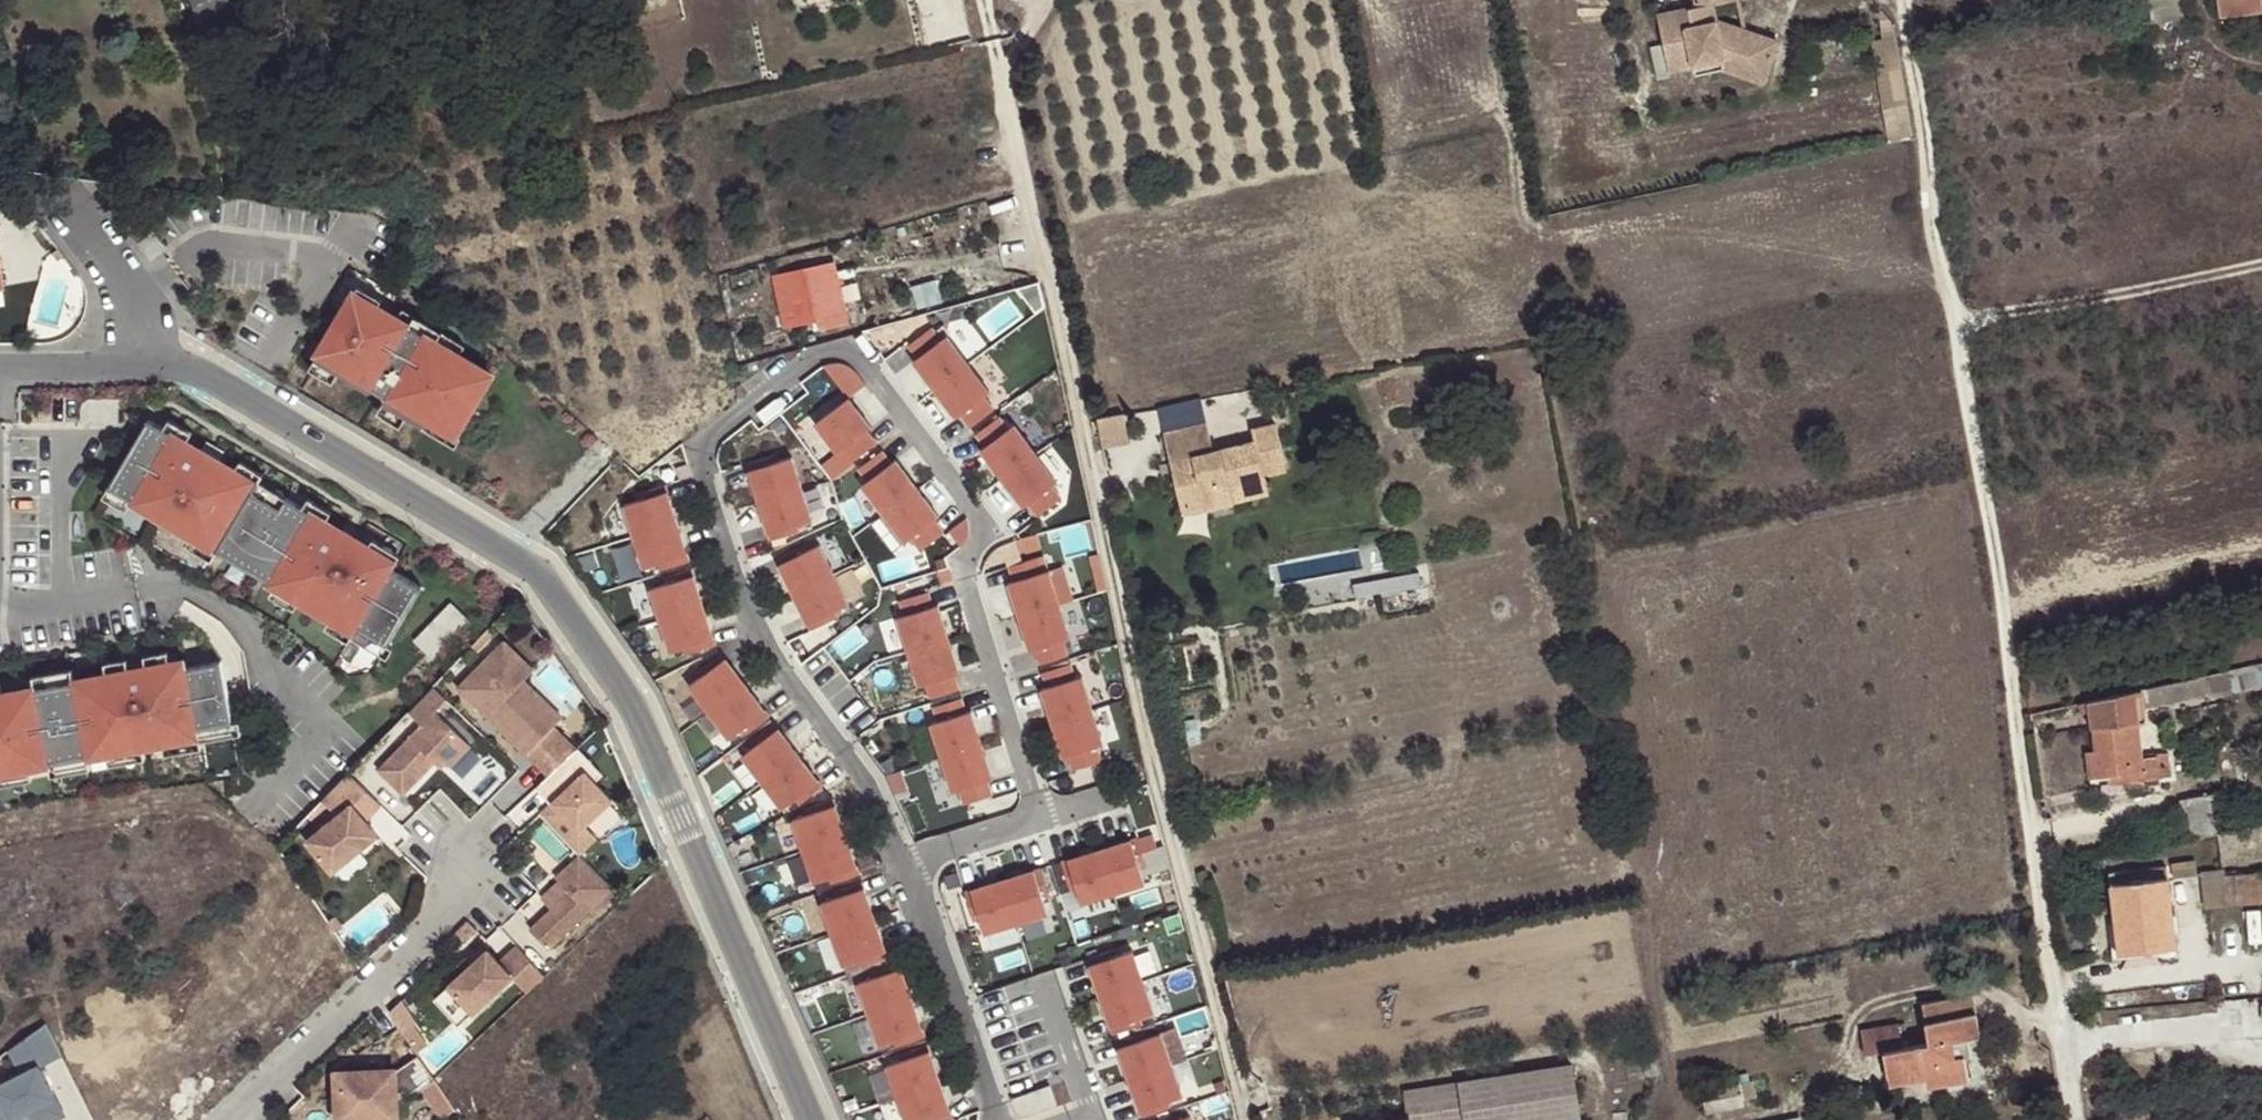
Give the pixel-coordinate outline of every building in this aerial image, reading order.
[(1732,0),(1690,0),(1692,9),(1652,16),(1662,71),(1684,67),(1717,61),(1740,69),(1741,66),(1762,73),(1772,46),(1727,30),(1726,35),(1712,31),(1711,23),(1708,8),(1732,3),(1732,0)] [(2219,18),(2243,14),(2241,8),(2261,5),(2261,6),(2261,0),(2216,0),(2219,18)] [(2243,14),(2261,12),(2261,10),(2261,6),(2261,5),(2241,8),(2243,14)] [(1727,30),(1711,23),(1712,31),(1726,35),(1727,30)] [(1757,87),(1762,73),(1741,66),(1740,69),(1717,61),(1684,67),(1686,77),(1717,71),(1757,87)] [(817,287),(792,293),(798,322),(824,316),(817,287)] [(496,382),(350,296),(313,366),(458,454),(496,382)] [(947,335),(913,363),(960,431),(995,406),(947,335)] [(851,402),(818,430),(836,456),(824,468),(838,488),(890,453),(851,402)] [(1123,415),(1098,420),(1103,447),(1128,443),(1123,415)] [(1165,434),(1171,463),(1181,461),(1183,472),(1174,474),(1181,506),(1203,500),(1204,509),(1233,502),(1231,492),(1265,485),(1288,479),(1275,424),(1253,429),(1254,441),(1212,451),(1206,424),(1165,434)] [(423,591),(146,425),(105,504),(384,663),(423,591)] [(1013,426),(977,452),(1028,518),(1062,493),(1013,426)] [(1181,461),(1171,463),(1174,474),(1183,472),(1181,461)] [(793,462),(746,479),(764,543),(813,529),(793,462)] [(896,464),(862,490),(905,555),(942,527),(896,464)] [(1267,495),(1265,485),(1231,492),(1233,502),(1267,495)] [(667,496),(623,510),(641,579),(687,566),(667,496)] [(1203,500),(1181,506),(1182,514),(1204,509),(1203,500)] [(1361,547),(1272,558),(1275,583),(1364,571),(1361,547)] [(822,548),(779,568),(810,632),(850,610),(822,548)] [(1358,578),(1359,593),(1423,587),(1421,572),(1358,578)] [(1049,573),(1005,584),(1029,666),(1075,655),(1049,573)] [(694,580),(649,594),(668,661),(713,646),(694,580)] [(900,612),(938,601),(934,588),(896,599),(900,612)] [(416,634),(433,654),(473,622),(456,601),(416,634)] [(937,612),(900,624),(917,698),(962,686),(937,612)] [(549,776),(577,750),(554,727),(526,701),(535,692),(524,681),(512,669),(522,659),(504,641),(459,688),(549,776)] [(534,670),(522,659),(512,669),(524,681),(534,670)] [(0,700),(0,786),(238,748),(219,662),(0,700)] [(729,662),(691,692),(730,751),(768,715),(729,662)] [(2228,670),(2232,688),(2234,692),(2261,686),(2261,663),(2228,670)] [(2232,688),(2228,670),(2207,675),(2212,693),(2232,688)] [(1081,679),(1040,694),(1062,764),(1102,749),(1081,679)] [(448,700),(434,687),(409,713),(424,725),(383,772),(409,795),(439,762),(443,757),(450,762),(454,766),(473,744),(436,712),(448,700)] [(2141,688),(2090,700),(2095,751),(2098,777),(2113,775),(2124,774),(2125,781),(2169,775),(2167,752),(2157,755),(2157,757),(2141,759),(2138,722),(2145,722),(2141,688)] [(562,718),(535,692),(526,701),(554,727),(562,718)] [(966,693),(936,705),(941,717),(971,705),(966,693)] [(972,719),(931,732),(953,796),(992,783),(972,719)] [(780,732),(742,762),(781,814),(818,786),(780,732)] [(549,776),(536,788),(552,804),(540,816),(580,855),(598,837),(586,826),(613,798),(595,781),(602,773),(577,749),(577,750),(549,776)] [(2098,777),(2095,751),(2088,752),(2091,778),(2098,777)] [(445,768),(450,762),(443,757),(439,762),(445,768)] [(2114,782),(2125,781),(2124,774),(2113,775),(2114,782)] [(376,800),(352,776),(334,796),(326,804),(342,819),(311,843),(336,875),(381,839),(369,824),(362,815),(376,800)] [(2185,798),(2192,839),(2233,832),(2225,791),(2185,798)] [(362,815),(369,824),(385,808),(376,800),(362,815)] [(834,811),(793,826),(810,890),(854,875),(834,811)] [(1132,844),(1065,866),(1079,910),(1148,888),(1132,844)] [(551,951),(615,890),(581,857),(558,879),(572,894),(532,931),(551,951)] [(2200,859),(2175,860),(2176,874),(2201,872),(2200,859)] [(2134,883),(2110,886),(2119,953),(2176,946),(2166,867),(2132,871),(2134,883)] [(2203,873),(2204,905),(2228,904),(2226,874),(2226,872),(2203,873)] [(2226,874),(2228,904),(2261,903),(2261,873),(2226,874)] [(1033,875),(972,895),(983,938),(1049,920),(1033,875)] [(866,894),(821,910),(841,975),(888,959),(866,894)] [(503,953),(519,942),(508,926),(492,937),(503,953)] [(546,976),(518,946),(500,962),(488,950),(449,986),(473,1012),(512,976),(528,993),(546,976)] [(1129,956),(1089,971),(1111,1037),(1152,1018),(1129,956)] [(902,974),(855,990),(878,1054),(923,1039),(902,974)] [(1899,1024),(1881,1027),(1885,1051),(1891,1083),(1926,1076),(1927,1086),(1967,1079),(1963,1057),(1960,1039),(1968,1036),(1979,1035),(1973,994),(1924,1004),(1930,1043),(1903,1047),(1899,1024)] [(407,998),(393,1006),(419,1047),(433,1038),(407,998)] [(72,1113),(48,1061),(64,1053),(51,1024),(13,1042),(25,1069),(0,1081),(0,1119),(12,1119),(34,1110),(39,1119),(57,1119),(72,1113)] [(1885,1051),(1881,1027),(1862,1031),(1866,1054),(1885,1051)] [(1971,1055),(1968,1036),(1960,1039),(1963,1057),(1971,1055)] [(1162,1038),(1118,1052),(1140,1119),(1185,1106),(1162,1038)] [(887,1072),(904,1119),(952,1119),(929,1059),(887,1072)] [(1459,1082),(1465,1119),(1559,1119),(1579,1117),(1570,1065),(1509,1074),(1459,1082)] [(334,1076),(336,1119),(399,1119),(394,1073),(334,1076)] [(442,1114),(456,1107),(439,1075),(425,1082),(442,1114)] [(1015,1095),(1022,1114),(1061,1101),(1055,1082),(1015,1095)] [(1459,1082),(1404,1091),(1409,1119),(1465,1119),(1459,1082)] [(1739,1083),(1701,1090),(1706,1112),(1743,1105),(1739,1083)]
